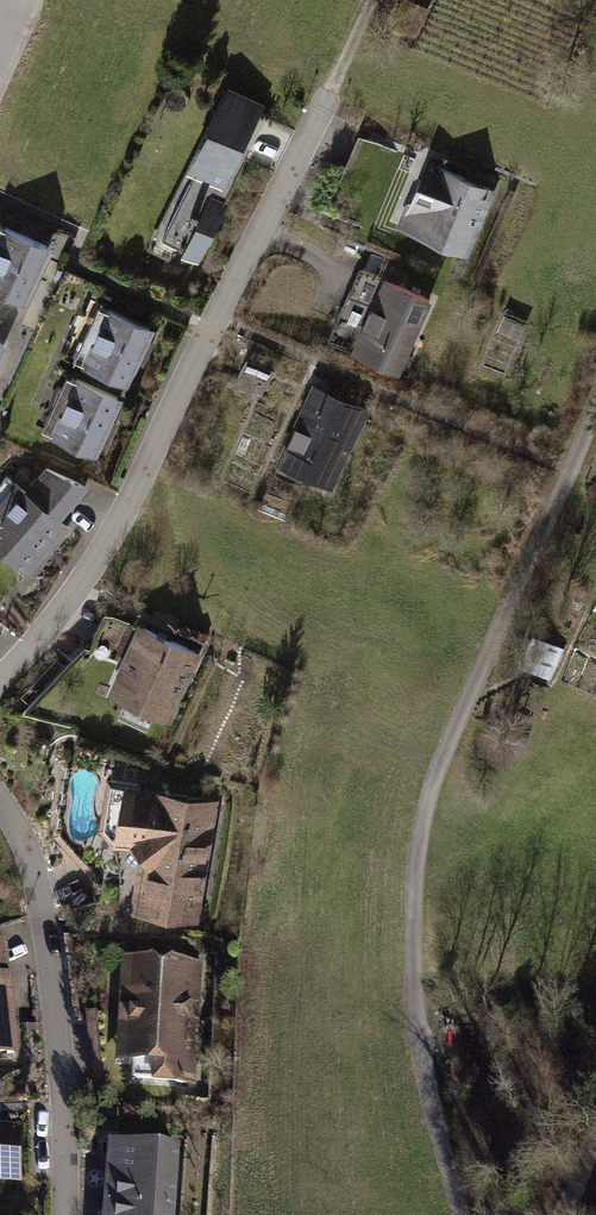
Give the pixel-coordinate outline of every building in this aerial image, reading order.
[(225,87),(156,232),(198,252),(268,107),(225,87)] [(494,193),(429,164),(399,227),(464,257),(494,193)] [(0,223),(0,293),(25,303),(50,243),(0,223)] [(376,279),(347,348),(402,372),(431,302),(376,279)] [(99,307),(76,354),(129,379),(151,332),(99,307)] [(66,378),(44,425),(96,450),(119,403),(66,378)] [(309,379),(272,464),(335,492),(373,408),(309,379)] [(0,489),(0,548),(29,574),(70,529),(61,521),(81,499),(45,467),(25,489),(11,477),(0,489)] [(139,625),(108,695),(170,722),(202,653),(139,625)] [(144,787),(130,913),(209,922),(223,796),(144,787)] [(0,942),(0,1059),(18,1057),(8,941),(0,942)] [(205,959),(123,952),(114,1066),(196,1073),(205,959)] [(0,1127),(0,1183),(23,1183),(22,1126),(0,1127)] [(106,1136),(101,1214),(180,1214),(185,1141),(106,1136)]
